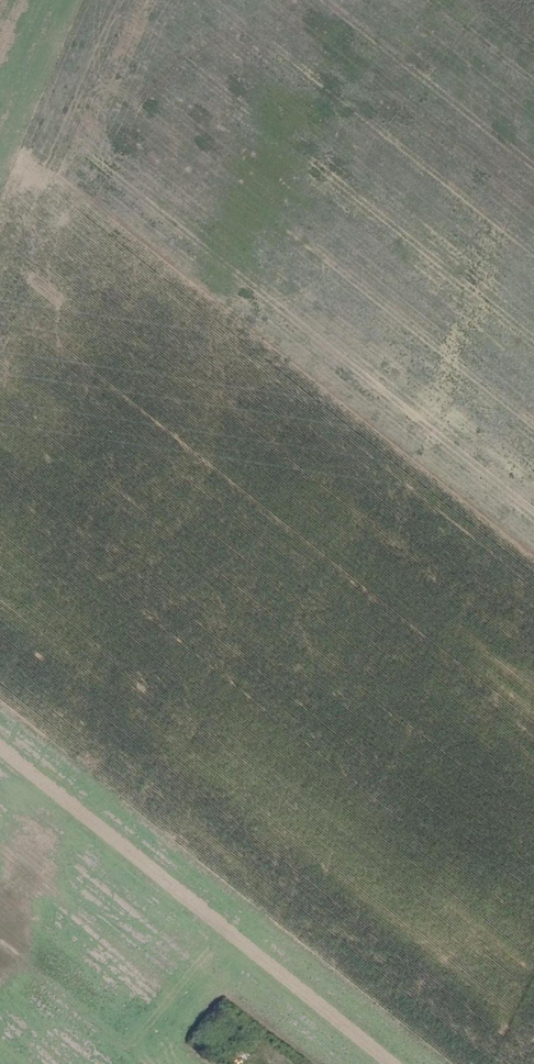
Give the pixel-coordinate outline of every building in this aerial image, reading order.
[(239,1035),(234,1046),(246,1051),(251,1039),(239,1035)]
